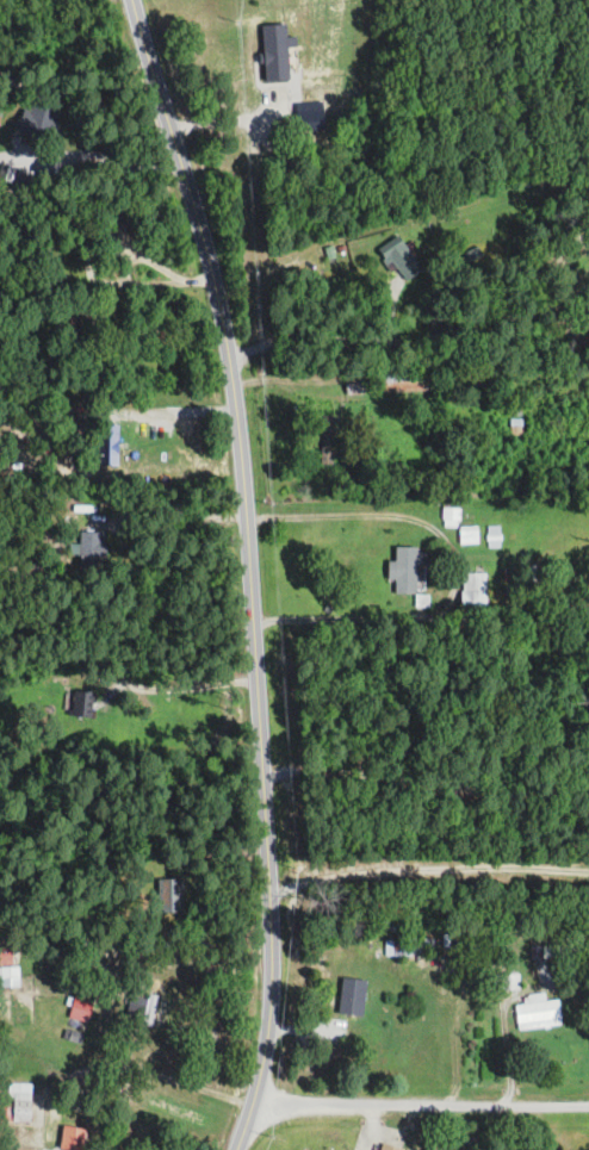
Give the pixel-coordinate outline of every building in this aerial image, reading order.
[(269,41),(271,87),(279,87),(279,41),(269,41)] [(52,139),(56,108),(23,104),(19,136),(52,139)] [(404,284),(423,269),(402,241),(384,254),(404,284)] [(383,391),(427,391),(427,372),(383,372),(383,391)] [(346,394),(365,394),(365,383),(360,383),(360,375),(346,375),(346,394)] [(322,465),(334,465),(334,416),(322,416),(322,465)] [(118,424),(99,424),(99,466),(118,466),(118,424)] [(500,547),(500,525),(487,525),(487,547),(500,547)] [(460,545),(477,543),(477,528),(459,528),(460,545)] [(101,532),(81,532),(81,564),(101,564),(101,532)] [(396,549),(396,561),(390,561),(389,592),(421,592),(421,566),(426,566),(426,549),(396,549)] [(485,573),(463,573),(463,623),(485,623),(485,573)] [(91,717),(91,690),(72,690),(72,717),(91,717)] [(162,912),(181,912),(181,881),(162,881),(162,912)] [(412,957),(413,940),(385,940),(385,957),(412,957)] [(13,946),(0,946),(0,965),(14,964),(13,946)] [(552,957),(552,946),(531,946),(531,958),(552,957)] [(1,966),(1,978),(20,977),(19,966),(1,966)] [(495,989),(513,988),(512,975),(494,976),(495,989)] [(366,978),(342,976),(339,1013),(364,1014),(366,978)] [(72,1031),(69,1038),(82,1042),(94,992),(75,987),(66,1028),(72,1031)] [(142,1020),(141,1026),(162,1031),(169,1001),(131,992),(125,1017),(142,1020)] [(516,1003),(519,1028),(562,1025),(559,1000),(545,1000),(544,994),(527,995),(527,1003),(516,1003)] [(30,1083),(10,1083),(10,1123),(30,1123),(30,1083)] [(85,1149),(85,1125),(62,1125),(62,1149),(85,1149)]
